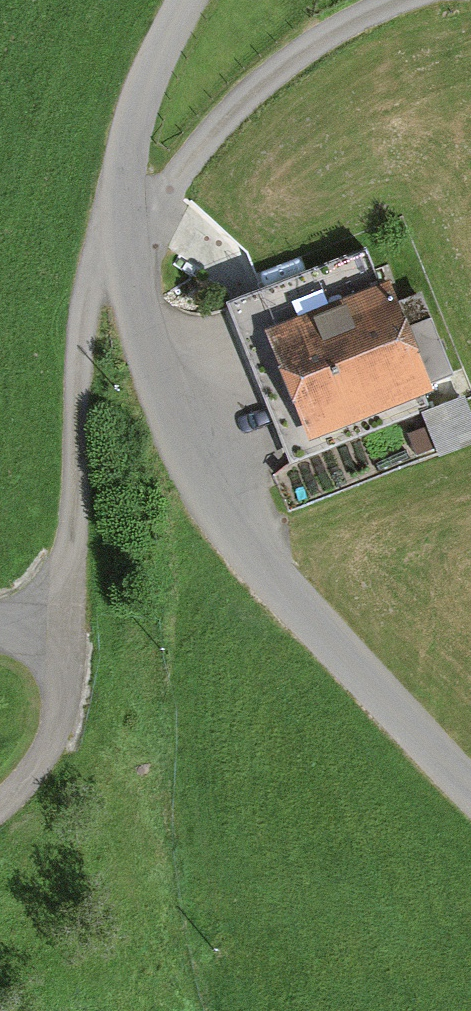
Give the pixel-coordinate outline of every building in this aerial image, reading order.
[(409,295),(291,339),(328,437),(446,393),(409,295)] [(470,447),(470,410),(467,399),(428,415),(445,457),(470,447)]
